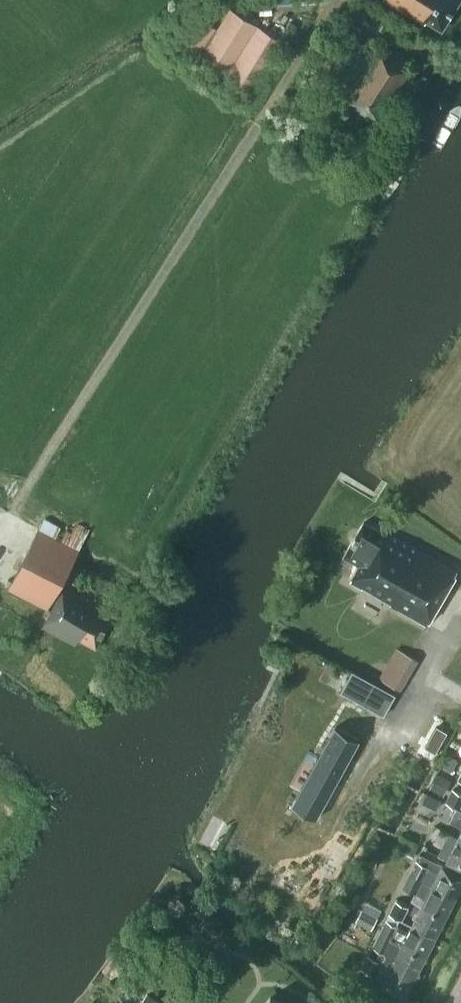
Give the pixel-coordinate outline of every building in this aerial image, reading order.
[(460,0),(385,0),(424,24),(426,21),(441,30),(460,0)] [(251,95),(284,43),(229,8),(219,24),(196,60),(251,95)] [(176,46),(196,60),(219,24),(201,12),(176,46)] [(398,97),(414,70),(401,61),(402,59),(375,42),(348,86),(351,89),(345,99),(378,120),(393,96),(398,97)] [(457,570),(390,533),(388,536),(363,522),(344,556),(361,566),(352,583),(427,624),(457,570)] [(40,530),(10,588),(48,607),(78,549),(40,530)] [(96,648),(114,617),(97,607),(98,605),(66,587),(44,626),(76,644),(79,638),(96,648)] [(383,675),(406,685),(421,653),(398,643),(383,675)] [(352,670),(340,691),(363,703),(374,682),(352,670)] [(334,726),(291,805),(315,818),(359,739),(334,726)] [(447,732),(436,726),(424,747),(435,752),(447,732)] [(457,760),(446,754),(440,765),(451,771),(457,760)] [(451,780),(437,772),(429,788),(443,795),(451,780)] [(460,804),(460,792),(454,788),(447,802),(456,807),(459,808),(460,804)] [(426,792),(421,801),(436,809),(441,799),(426,792)] [(449,820),(460,826),(460,809),(459,808),(456,807),(449,820)] [(459,837),(451,833),(439,855),(448,859),(447,861),(460,868),(460,838),(459,837)] [(411,845),(398,838),(394,845),(407,852),(411,845)] [(423,879),(456,896),(460,887),(460,875),(442,865),(440,870),(429,864),(428,867),(417,861),(411,873),(423,879)] [(456,896),(423,879),(411,873),(404,887),(414,892),(410,900),(422,906),(423,904),(446,917),(456,896)] [(408,908),(396,902),(390,914),(402,920),(408,908)] [(423,904),(422,906),(412,925),(436,937),(446,917),(423,904)] [(355,920),(371,929),(377,916),(362,908),(355,920)] [(380,934),(392,940),(402,945),(426,957),(436,937),(412,925),(409,931),(397,925),(396,926),(387,921),(380,934)] [(385,953),(392,940),(380,934),(373,947),(379,950),(385,953)] [(416,977),(426,957),(402,945),(392,940),(385,953),(379,950),(374,959),(381,962),(382,960),(392,965),(416,977)] [(416,977),(392,965),(382,960),(381,962),(374,959),(369,956),(363,968),(365,969),(362,975),(372,980),(406,997),(416,977)] [(146,994),(140,1002),(160,1002),(146,994)]
